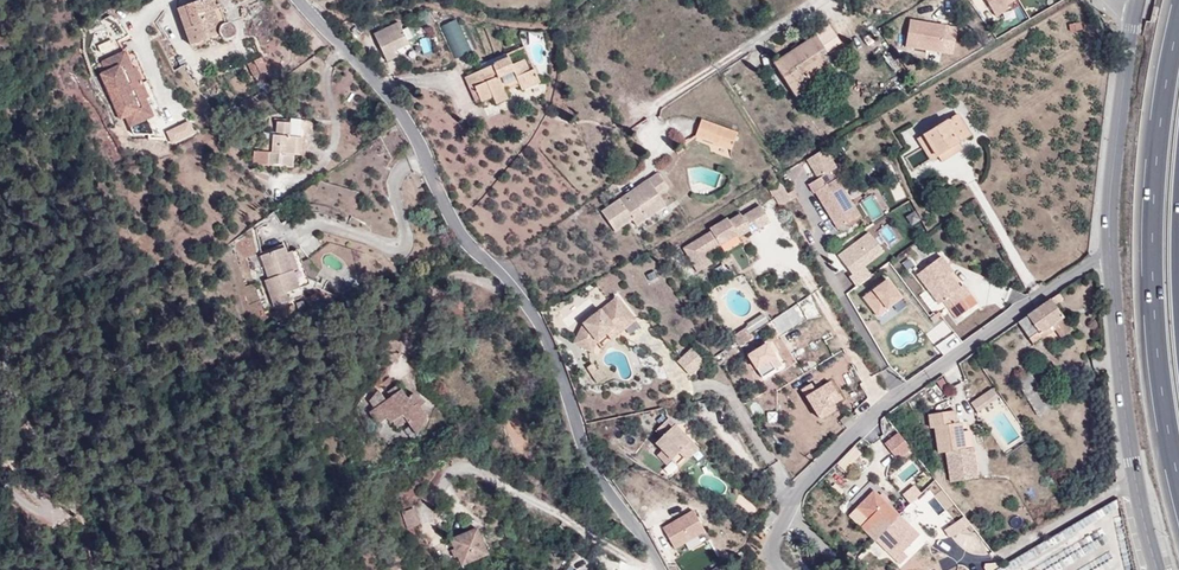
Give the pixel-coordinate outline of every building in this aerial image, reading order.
[(178,9),(191,45),(221,35),(224,38),(226,39),(230,39),(233,37),(235,33),(234,30),(233,26),(229,24),(226,24),(219,5),(215,6),(212,0),(203,0),(178,9)] [(996,18),(1012,9),(1008,3),(1013,0),(985,0),(996,18)] [(443,25),(456,57),(472,50),(459,18),(443,25)] [(905,49),(941,55),(945,26),(910,21),(905,49)] [(386,56),(395,52),(409,45),(399,23),(375,34),(386,56)] [(804,81),(821,70),(826,67),(820,57),(841,43),(830,26),(815,35),(817,37),(775,64),(796,97),(809,89),(804,81)] [(945,26),(941,55),(953,56),(957,28),(945,26)] [(125,52),(103,62),(107,71),(102,73),(122,119),(128,117),(132,126),(154,115),(147,99),(149,97),(136,67),(133,68),(125,52)] [(398,58),(395,52),(386,56),(388,62),(398,58)] [(509,58),(466,78),(472,90),(476,88),(483,103),(494,98),(497,105),(509,100),(506,92),(519,86),(522,92),(539,84),(534,70),(530,72),(525,60),(513,66),(509,58)] [(266,72),(265,69),(260,59),(259,59),(254,61),(261,74),(266,72)] [(253,78),(261,74),(254,61),(247,64),(253,78)] [(826,78),(821,70),(804,81),(809,89),(826,78)] [(922,147),(930,160),(971,135),(959,115),(918,140),(922,147)] [(272,153),(266,152),(254,152),(253,165),(292,168),(293,155),(299,156),(301,133),(310,133),(311,122),(275,119),(273,144),(272,153)] [(702,120),(696,137),(731,150),(737,133),(702,120)] [(825,149),(807,160),(819,179),(809,185),(814,193),(816,192),(838,229),(859,217),(837,179),(834,181),(829,172),(836,168),(825,149)] [(841,176),(836,168),(829,172),(834,181),(837,179),(841,176)] [(658,174),(649,181),(651,185),(622,204),(620,200),(603,212),(616,232),(633,220),(637,227),(649,219),(642,208),(658,196),(669,189),(658,174)] [(651,185),(649,181),(620,200),(622,204),(651,185)] [(769,187),(780,207),(785,204),(790,201),(779,181),(769,187)] [(666,207),(658,196),(642,208),(649,219),(666,207)] [(710,227),(711,231),(683,248),(694,267),(710,257),(708,254),(739,235),(739,237),(751,230),(752,232),(771,221),(761,204),(742,215),(741,213),(730,219),(728,216),(710,227)] [(785,204),(780,207),(784,214),(789,212),(785,204)] [(873,232),(838,253),(858,286),(875,275),(868,264),(886,253),(873,232)] [(261,256),(260,256),(264,267),(269,279),(264,281),(273,306),(289,301),(286,293),(309,284),(297,250),(285,254),(282,245),(261,253),(261,256)] [(253,271),(264,267),(260,256),(249,260),(253,271)] [(943,301),(949,310),(955,306),(962,315),(977,304),(963,286),(960,288),(956,291),(946,277),(949,274),(953,272),(940,256),(916,274),(939,304),(943,301)] [(946,277),(956,291),(960,288),(949,274),(946,277)] [(901,297),(887,278),(863,296),(878,315),(901,297)] [(1063,300),(1059,294),(1045,304),(1018,323),(1028,339),(1038,332),(1040,335),(1053,327),(1055,331),(1060,338),(1072,330),(1055,305),(1063,300)] [(617,295),(582,322),(573,346),(592,353),(598,341),(608,333),(612,340),(637,320),(617,295)] [(956,319),(962,315),(955,306),(949,310),(956,319)] [(1043,339),(1055,331),(1053,327),(1040,335),(1042,337),(1043,339)] [(740,348),(753,339),(746,329),(733,338),(740,348)] [(1038,332),(1028,339),(1031,343),(1042,337),(1040,335),(1038,332)] [(770,344),(751,353),(761,376),(780,368),(770,344)] [(693,375),(707,362),(693,348),(679,361),(693,375)] [(590,373),(596,369),(592,363),(586,367),(590,373)] [(604,376),(598,368),(590,373),(596,382),(604,376)] [(1030,373),(1017,381),(1038,417),(1059,404),(1047,384),(1040,389),(1030,373)] [(817,389),(813,383),(804,388),(820,420),(847,406),(834,380),(817,389)] [(992,387),(970,402),(977,411),(998,397),(992,387)] [(930,396),(925,388),(907,400),(912,408),(930,396)] [(378,390),(369,402),(374,410),(371,413),(377,423),(387,417),(390,422),(393,420),(397,427),(407,421),(416,435),(427,416),(420,407),(425,402),(413,393),(408,398),(402,390),(386,402),(378,390)] [(841,422),(848,430),(856,422),(854,419),(858,415),(853,410),(841,422)] [(954,412),(928,416),(930,429),(935,428),(939,454),(947,452),(952,483),(978,478),(972,448),(965,449),(961,424),(956,424),(954,412)] [(689,460),(701,448),(688,436),(687,437),(674,425),(676,423),(670,417),(656,431),(662,437),(656,443),(673,460),(680,452),(689,460)] [(897,461),(911,450),(898,434),(884,445),(897,461)] [(853,448),(837,463),(846,472),(856,463),(853,460),(859,454),(853,448)] [(868,521),(861,527),(895,561),(919,536),(879,496),(861,514),(868,521)] [(415,506),(403,510),(408,527),(420,523),(415,506)] [(704,543),(700,536),(708,532),(696,509),(664,526),(676,549),(688,543),(692,549),(704,543)] [(477,528),(451,538),(461,565),(488,554),(477,528)]
